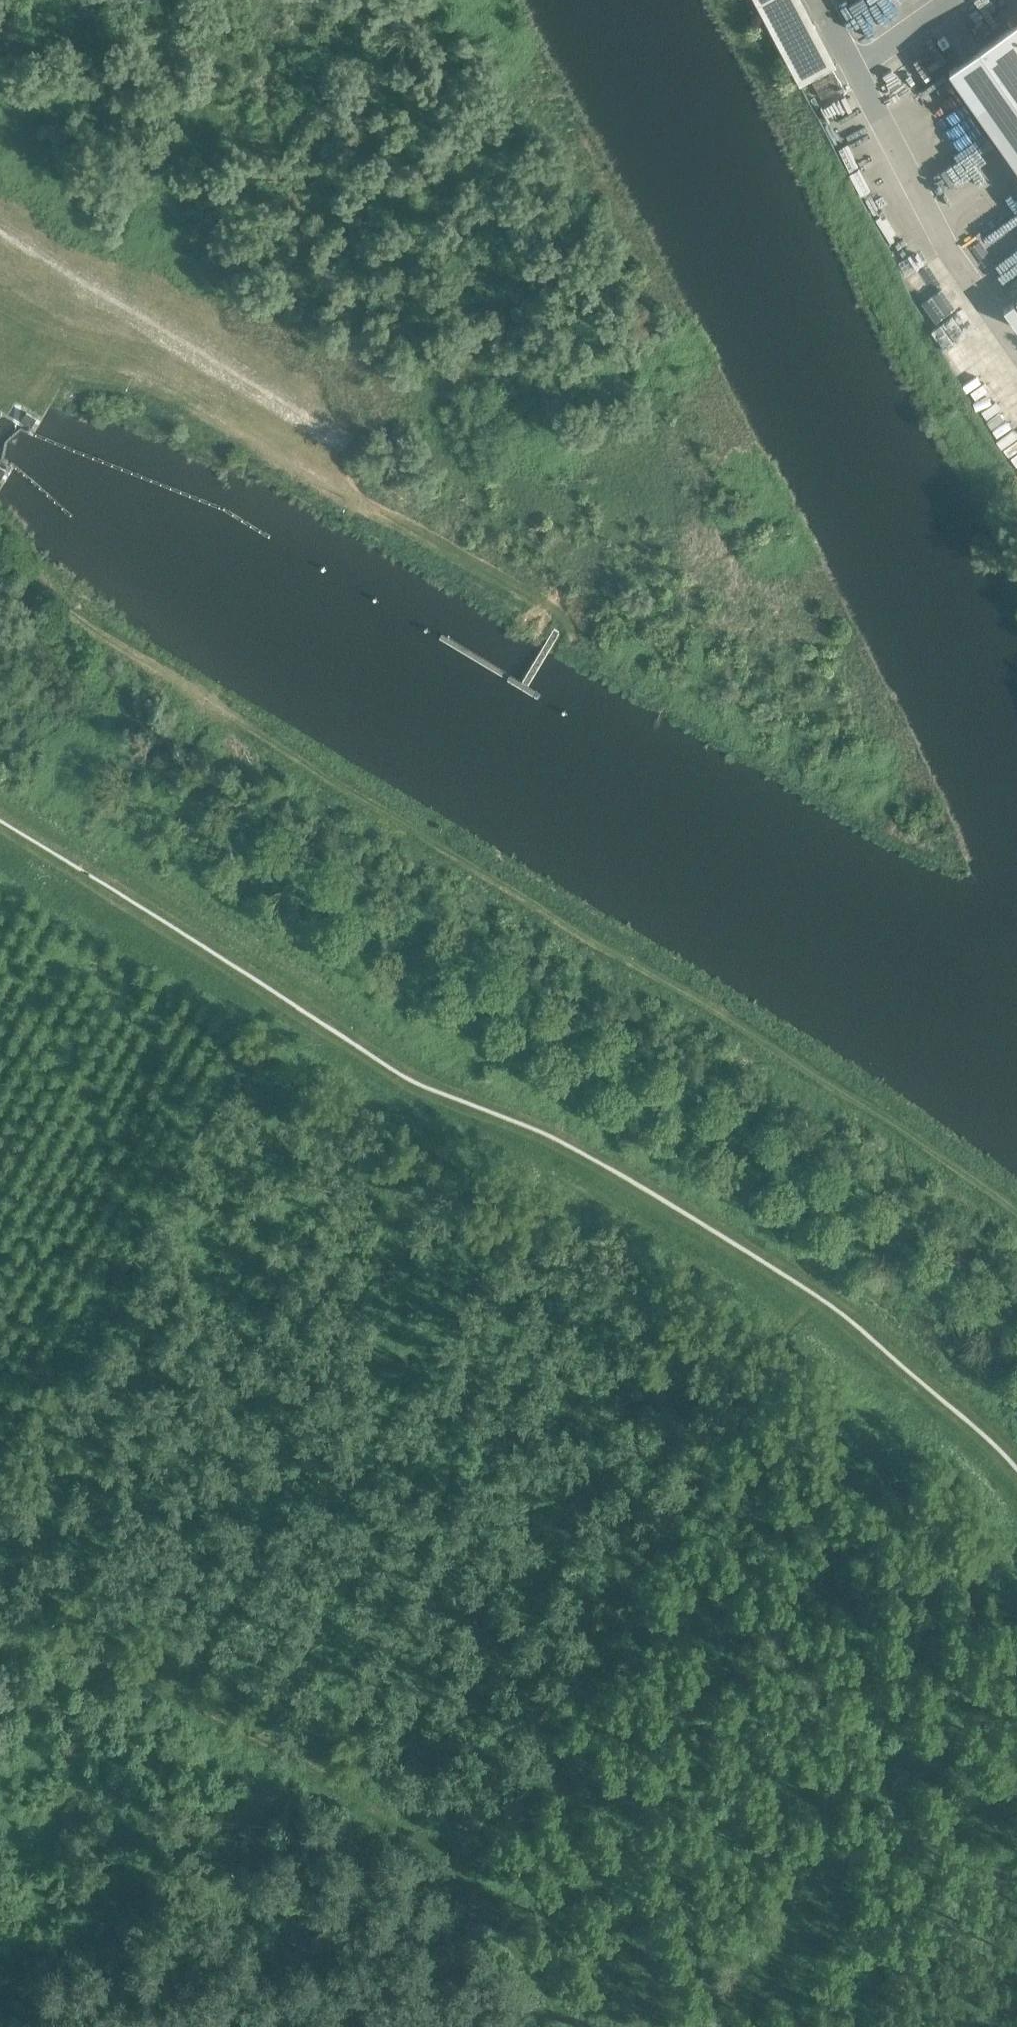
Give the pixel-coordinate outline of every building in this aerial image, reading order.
[(949,71),(1016,166),(1016,23),(949,71)] [(37,418),(26,412),(21,421),(32,427),(37,418)]
